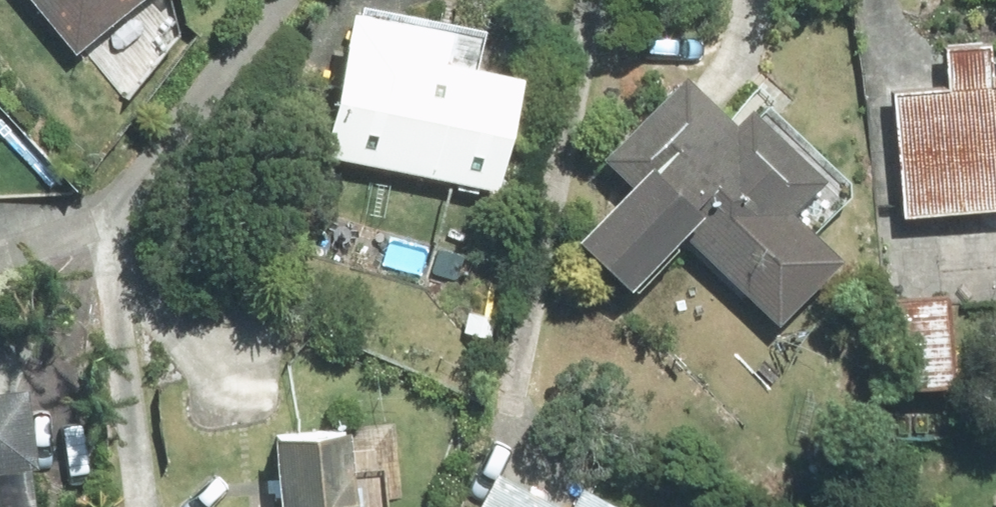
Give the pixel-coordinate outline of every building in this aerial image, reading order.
[(126,0),(31,0),(74,48),(126,0)] [(314,148),(492,184),(516,66),(337,29),(314,148)] [(774,321),(836,254),(785,207),(820,169),(740,98),(726,114),(673,66),(595,150),(618,171),(564,231),(619,281),(620,278),(628,285),(677,233),(774,321)] [(995,206),(995,80),(886,90),(898,215),(995,206)] [(415,282),(427,242),(385,231),(375,271),(415,282)] [(947,381),(939,293),(889,298),(897,387),(947,381)] [(27,458),(15,378),(0,380),(0,462),(27,458)] [(340,427),(265,433),(272,506),(347,506),(340,427)] [(492,471),(473,506),(560,506),(492,471)] [(575,481),(562,506),(624,506),(575,481)]
